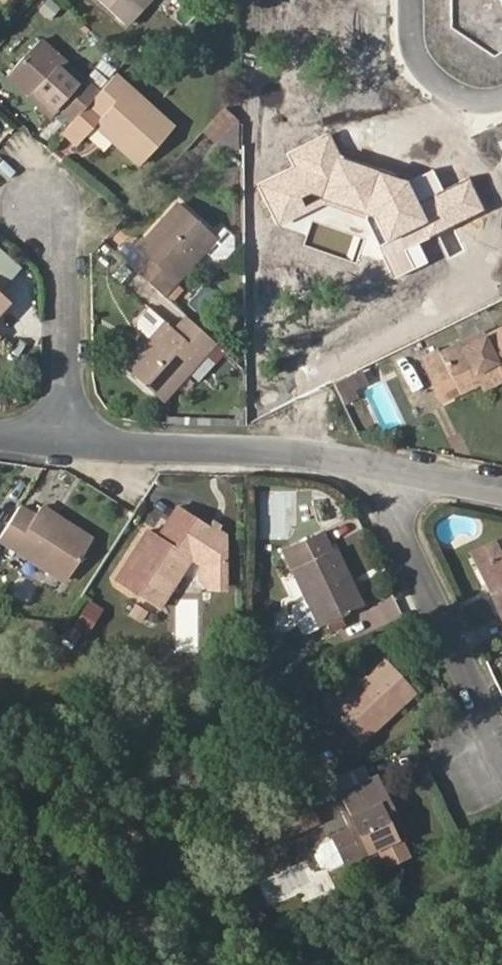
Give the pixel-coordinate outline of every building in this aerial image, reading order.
[(124,27),(148,0),(95,0),(124,27)] [(52,118),(61,109),(73,120),(99,92),(41,39),(6,75),(52,118)] [(175,130),(115,74),(99,92),(73,120),(62,132),(76,146),(96,126),(140,168),(175,130)] [(239,147),(239,117),(227,105),(203,131),(221,148),(239,147)] [(299,165),(263,181),(281,222),(328,199),(367,212),(396,274),(428,259),(420,240),(485,206),(471,175),(445,186),(434,166),(408,177),(340,154),(332,133),(292,151),(299,165)] [(136,250),(145,259),(132,272),(161,298),(201,254),(212,263),(224,262),(233,254),(231,241),(222,232),(213,241),(176,208),(136,250)] [(4,287),(23,264),(0,245),(0,284),(4,287)] [(13,301),(0,289),(0,315),(13,301)] [(160,404),(214,345),(185,319),(171,332),(164,325),(123,371),(160,404)] [(442,355),(425,363),(433,381),(452,372),(461,391),(481,381),(501,371),(501,372),(501,326),(466,343),(464,339),(441,351),(442,355)] [(336,377),(345,398),(369,389),(378,411),(394,404),(377,361),(336,377)] [(484,387),(501,379),(501,372),(501,371),(481,381),(484,387)] [(433,381),(442,400),(461,391),(452,372),(433,381)] [(160,536),(149,528),(116,580),(158,607),(209,526),(179,506),(169,522),(184,532),(174,545),(160,536)] [(18,508),(0,536),(0,540),(62,582),(90,542),(39,508),(32,517),(18,508)] [(169,522),(160,536),(174,545),(184,532),(169,522)] [(322,531),(285,548),(320,625),(357,607),(346,583),(351,580),(336,546),(330,548),(322,531)] [(495,541),(473,551),(485,579),(492,575),(487,561),(501,554),(495,541)] [(501,554),(487,561),(492,575),(485,579),(501,613),(501,553),(501,554)] [(357,607),(363,605),(351,580),(346,583),(357,607)] [(415,693),(384,658),(362,678),(330,706),(361,742),(415,693)] [(358,673),(325,701),(330,706),(362,678),(358,673)] [(390,804),(378,777),(336,796),(352,829),(320,844),(313,854),(318,863),(331,867),(379,845),(400,835),(386,806),(390,804)] [(313,819),(300,790),(261,809),(274,837),(313,819)] [(400,835),(404,833),(390,804),(386,806),(400,835)] [(409,854),(400,835),(379,845),(389,864),(409,854)]
